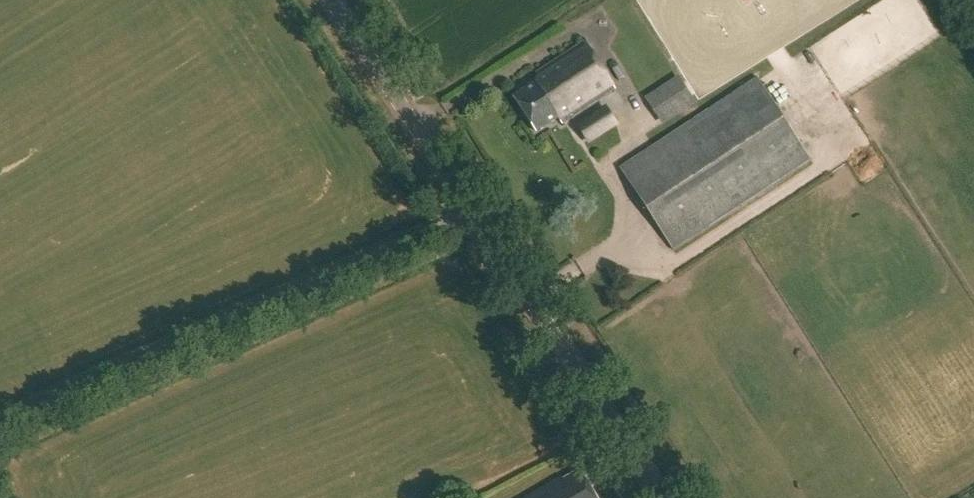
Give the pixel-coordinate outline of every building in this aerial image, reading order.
[(561,126),(614,92),(583,45),(535,74),(534,87),(515,101),(537,135),(559,122),(561,126)] [(660,119),(694,98),(677,71),(643,93),(660,119)] [(673,250),(812,160),(757,77),(619,167),(673,250)] [(575,125),(588,146),(619,126),(607,106),(575,125)] [(580,471),(564,481),(561,477),(525,497),(596,497),(580,471)]
